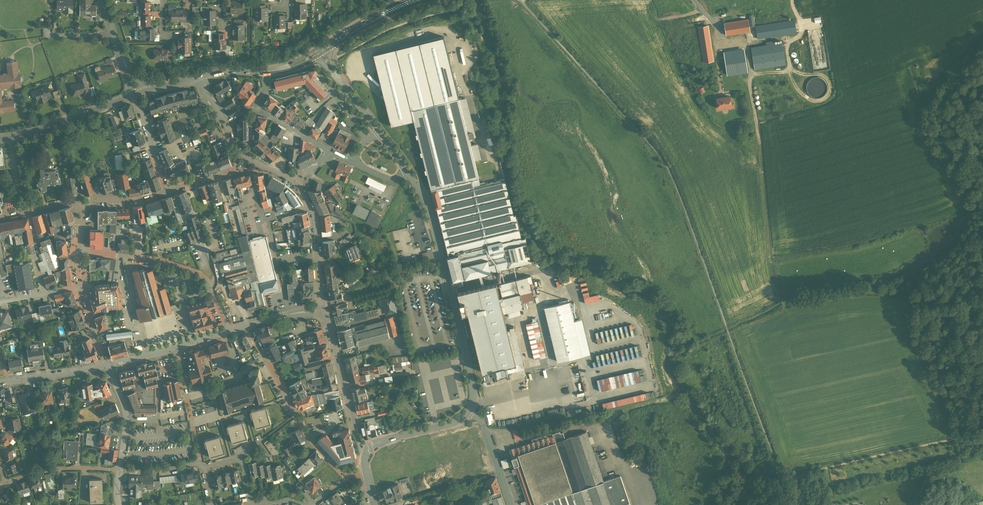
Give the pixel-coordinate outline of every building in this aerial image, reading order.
[(57,9),(68,9),(68,12),(72,12),(73,0),(57,0),(57,9)] [(80,15),(90,15),(90,16),(91,16),(91,15),(96,15),(96,13),(96,4),(91,4),(91,0),(79,0),(80,15)] [(141,1),(140,1),(140,2),(140,12),(143,11),(150,11),(150,1),(141,1)] [(238,1),(231,1),(231,11),(235,11),(235,12),(243,12),(243,2),(243,1),(238,1)] [(296,4),(295,4),(295,18),(306,18),(306,3),(296,4)] [(257,5),(255,5),(256,20),(257,20),(268,20),(268,8),(265,8),(265,5),(257,5)] [(186,9),(171,10),(171,21),(175,21),(175,22),(181,21),(182,21),(185,21),(186,21),(186,19),(186,9)] [(209,10),(204,10),(204,17),(203,17),(203,18),(204,18),(204,24),(215,24),(215,10),(209,10)] [(143,15),(141,15),(141,16),(141,25),(150,25),(150,22),(150,18),(150,15),(143,15)] [(285,15),(275,15),(275,27),(285,27),(285,15)] [(726,35),(750,31),(748,19),(724,23),(726,35)] [(794,20),(757,26),(756,26),(757,38),(796,32),(794,20)] [(235,24),(233,24),(233,28),(232,30),(232,32),(233,34),(233,38),(237,38),(237,39),(238,40),(240,40),(240,39),(240,38),(244,38),(244,24),(235,24)] [(713,61),(708,25),(698,27),(704,62),(713,61)] [(150,28),(145,28),(145,31),(145,39),(154,38),(154,28),(150,28)] [(216,33),(213,33),(213,34),(213,41),(214,41),(214,48),(225,48),(225,45),(225,40),(224,40),(224,33),(216,33)] [(184,37),(178,37),(178,52),(191,52),(190,37),(184,37)] [(391,126),(414,121),(411,109),(459,98),(444,37),(374,54),(391,126)] [(767,45),(751,47),(754,68),(785,63),(782,43),(774,44),(774,41),(766,42),(767,45)] [(163,48),(160,48),(159,49),(154,49),(154,56),(158,56),(158,58),(159,59),(167,59),(167,54),(167,49),(163,49),(163,48)] [(744,50),(725,52),(728,75),(747,72),(744,50)] [(793,60),(793,62),(795,65),(797,67),(799,68),(802,68),(805,67),(807,65),(808,62),(809,59),(808,57),(806,54),(803,53),(801,52),(798,53),(795,54),(794,57),(793,60)] [(1,86),(1,87),(4,87),(4,88),(6,88),(6,87),(10,86),(10,88),(20,86),(20,85),(21,85),(21,81),(22,80),(21,76),(20,76),(20,72),(18,72),(17,60),(14,61),(14,60),(10,60),(10,61),(7,62),(8,73),(6,74),(6,73),(3,73),(4,74),(0,74),(0,86),(1,86)] [(101,69),(97,71),(98,75),(100,74),(101,79),(109,77),(109,76),(116,74),(114,65),(101,69)] [(275,81),(276,88),(277,89),(280,89),(283,88),(284,89),(284,90),(284,89),(283,88),(287,87),(294,85),(298,84),(298,86),(299,86),(298,86),(298,84),(301,83),(305,82),(308,85),(306,86),(309,89),(310,88),(313,90),(318,96),(321,98),(321,99),(328,93),(325,91),(327,89),(318,80),(319,79),(316,76),(315,70),(310,71),(309,70),(276,78),(277,80),(275,81)] [(80,82),(70,86),(73,95),(83,92),(84,94),(84,95),(90,92),(89,88),(84,73),(78,75),(80,82)] [(808,82),(806,85),(806,89),(807,92),(809,95),(812,97),(816,97),(819,97),(822,96),(825,94),(826,91),(827,87),(826,84),(825,81),(822,79),(819,77),(816,77),(813,78),(810,80),(808,82)] [(216,86),(213,88),(217,95),(231,87),(228,82),(226,79),(223,81),(223,80),(215,85),(216,86)] [(3,112),(3,111),(15,109),(14,106),(15,106),(15,102),(14,102),(13,99),(2,101),(1,95),(2,95),(2,91),(1,91),(0,86),(0,113),(3,112)] [(47,86),(34,90),(38,100),(39,103),(44,101),(43,99),(47,98),(47,97),(51,95),(47,86)] [(243,86),(237,95),(243,98),(249,90),(243,86)] [(60,89),(53,92),(55,99),(62,97),(60,89)] [(187,90),(177,92),(179,104),(189,102),(187,92),(187,90)] [(187,92),(189,102),(190,103),(198,102),(195,90),(187,92)] [(243,98),(241,101),(249,106),(256,95),(249,90),(243,98)] [(177,92),(166,95),(170,107),(171,108),(180,105),(179,104),(177,92)] [(166,95),(155,98),(155,100),(159,111),(170,107),(166,95)] [(269,95),(262,105),(271,110),(278,101),(269,95)] [(729,96),(716,98),(718,108),(731,106),(729,96)] [(232,98),(223,103),(227,109),(228,108),(236,103),(232,98)] [(459,98),(411,109),(414,121),(417,134),(416,134),(417,138),(418,137),(422,151),(420,152),(421,156),(423,155),(426,169),(425,169),(426,173),(427,173),(431,190),(472,180),(479,178),(459,98)] [(299,108),(294,104),(297,101),(297,100),(296,99),(289,105),(292,107),(291,108),(290,107),(288,109),(294,114),(299,108)] [(155,100),(147,102),(151,114),(159,112),(159,111),(155,100)] [(130,104),(121,107),(122,110),(119,111),(121,118),(124,117),(125,118),(134,115),(130,104)] [(284,109),(276,104),(271,110),(279,114),(281,112),(282,113),(284,109)] [(230,110),(228,111),(232,117),(233,116),(240,111),(237,106),(230,110)] [(316,124),(320,127),(324,129),(334,112),(327,107),(317,123),(316,124)] [(288,109),(287,108),(280,116),(289,122),(294,115),(294,114),(288,109)] [(294,115),(289,122),(300,128),(301,127),(305,122),(305,121),(295,114),(294,115)] [(267,118),(258,116),(256,127),(260,128),(265,129),(267,118)] [(317,123),(308,117),(305,122),(301,127),(308,132),(315,122),(316,124),(317,123)] [(167,118),(157,121),(158,123),(156,123),(162,141),(164,140),(164,142),(174,139),(173,137),(175,136),(169,119),(167,119),(167,118)] [(239,131),(240,140),(249,140),(248,119),(239,119),(239,123),(238,123),(238,131),(239,131)] [(333,124),(330,122),(325,132),(330,135),(335,125),(333,124)] [(278,124),(274,132),(280,136),(281,137),(286,129),(278,124)] [(316,124),(314,127),(313,126),(312,127),(308,134),(316,139),(320,132),(317,130),(320,127),(316,124)] [(205,128),(195,132),(197,137),(207,133),(205,128)] [(269,139),(256,128),(255,140),(258,143),(261,140),(265,144),(269,139)] [(139,129),(134,131),(132,131),(129,133),(132,141),(131,141),(132,145),(133,145),(134,145),(138,144),(139,145),(143,144),(143,142),(139,129)] [(280,136),(274,132),(273,132),(269,138),(276,142),(280,136)] [(342,135),(338,133),(333,144),(336,146),(340,148),(344,150),(350,137),(343,133),(342,135)] [(296,134),(289,146),(294,147),(294,144),(298,136),(296,134)] [(198,137),(192,140),(194,145),(201,142),(198,137)] [(265,144),(261,140),(258,143),(253,147),(264,157),(271,150),(268,146),(265,144)] [(272,141),(268,146),(271,150),(272,150),(275,146),(276,144),(272,141)] [(220,154),(216,144),(215,144),(211,145),(215,156),(220,154)] [(271,150),(264,157),(270,163),(281,152),(281,151),(275,146),(272,150),(271,150)] [(294,147),(289,146),(288,159),(298,160),(299,150),(300,148),(294,147)] [(167,148),(159,152),(166,168),(174,165),(167,148)] [(301,156),(299,157),(300,159),(298,160),(300,167),(316,159),(311,149),(309,150),(306,151),(307,153),(304,154),(301,156)] [(226,152),(220,154),(215,156),(216,160),(220,170),(234,165),(229,151),(228,151),(228,152),(226,153),(226,152)] [(140,152),(133,155),(136,163),(140,162),(141,161),(140,158),(142,157),(140,152)] [(151,162),(150,158),(141,161),(140,162),(145,177),(147,176),(155,174),(153,166),(151,163),(152,162),(151,162)] [(166,168),(165,169),(169,179),(189,170),(189,169),(187,165),(185,160),(174,165),(166,168)] [(216,160),(213,161),(213,160),(209,161),(207,162),(206,163),(210,173),(220,170),(216,160)] [(206,162),(203,163),(202,161),(196,164),(200,175),(202,174),(203,175),(210,173),(206,163),(206,162)] [(352,166),(339,162),(336,171),(335,171),(341,173),(344,174),(345,175),(348,176),(352,166)] [(50,165),(44,165),(44,166),(38,166),(39,176),(38,176),(38,178),(36,179),(37,187),(39,187),(39,190),(46,190),(46,183),(51,183),(57,183),(60,182),(60,177),(58,177),(58,172),(56,172),(55,168),(51,168),(50,165)] [(91,165),(86,167),(87,172),(90,179),(94,175),(91,165)] [(341,173),(335,171),(336,171),(334,170),(331,175),(339,179),(341,173)] [(87,172),(78,174),(81,184),(81,187),(82,187),(85,195),(94,192),(93,188),(90,181),(90,179),(87,172)] [(126,172),(115,174),(119,189),(130,187),(128,180),(127,173),(126,172)] [(250,173),(233,177),(236,188),(241,187),(252,184),(250,173)] [(155,174),(147,176),(149,180),(147,181),(151,191),(152,191),(160,188),(156,176),(155,174)] [(263,174),(256,174),(253,174),(255,182),(256,188),(259,188),(265,187),(263,174)] [(285,184),(272,176),(268,175),(267,180),(268,184),(267,185),(268,186),(280,193),(285,184)] [(74,176),(65,177),(69,196),(70,195),(70,194),(71,194),(72,193),(73,193),(74,193),(75,194),(75,193),(75,194),(76,194),(77,194),(75,184),(74,184),(73,182),(75,182),(74,176)] [(104,176),(101,177),(98,178),(96,178),(97,179),(90,181),(93,188),(95,187),(97,193),(102,191),(102,192),(104,192),(105,194),(107,193),(107,191),(109,190),(109,189),(113,188),(112,185),(111,180),(110,177),(105,178),(105,176),(104,176)] [(385,185),(369,177),(366,181),(370,183),(369,186),(381,192),(383,190),(385,185)] [(232,178),(221,180),(225,194),(233,192),(235,191),(232,178)] [(319,182),(314,179),(312,190),(321,191),(322,184),(319,182)] [(505,179),(474,186),(472,180),(431,190),(436,208),(437,208),(449,256),(446,257),(451,277),(452,281),(454,281),(455,283),(461,282),(461,279),(465,278),(485,273),(487,273),(487,276),(488,277),(491,276),(490,272),(531,262),(525,237),(521,238),(521,236),(515,215),(513,215),(505,179)] [(147,181),(140,183),(139,183),(136,184),(137,187),(139,186),(142,194),(151,191),(147,181)] [(217,181),(207,184),(212,201),(213,201),(215,201),(222,198),(217,181)] [(296,193),(285,184),(280,193),(279,195),(276,197),(278,201),(275,202),(278,212),(303,204),(296,193)] [(335,184),(325,191),(329,196),(331,195),(338,189),(337,186),(335,184)] [(205,185),(198,187),(202,198),(207,197),(209,196),(205,185)] [(137,187),(128,188),(130,196),(141,194),(142,194),(139,186),(137,187)] [(312,190),(308,189),(315,203),(325,199),(321,191),(312,190)] [(338,189),(331,195),(336,202),(344,196),(341,192),(339,189),(338,189)] [(405,191),(401,189),(396,197),(402,200),(406,202),(410,194),(405,191)] [(183,192),(174,195),(171,196),(174,207),(178,205),(181,214),(182,214),(193,209),(186,191),(183,192)] [(258,192),(262,209),(268,207),(267,206),(270,205),(268,197),(266,198),(264,191),(258,192)] [(170,196),(160,200),(162,204),(164,211),(164,212),(174,209),(170,196)] [(402,200),(396,197),(393,204),(399,207),(402,200)] [(325,199),(315,203),(315,204),(320,213),(329,212),(332,211),(333,207),(330,200),(328,198),(325,199)] [(160,200),(145,204),(147,211),(146,211),(147,215),(149,215),(155,213),(163,211),(163,210),(161,204),(160,200)] [(371,211),(358,204),(354,212),(368,219),(371,211)] [(142,205),(132,207),(134,222),(144,221),(142,205)] [(343,212),(336,205),(333,207),(332,211),(339,216),(343,212)] [(70,206),(59,209),(62,222),(65,221),(67,221),(74,219),(70,206)] [(59,209),(49,212),(52,225),(54,225),(53,225),(62,222),(59,209)] [(129,209),(116,209),(116,218),(129,218),(129,209)] [(116,210),(97,210),(97,222),(98,222),(98,227),(105,227),(105,222),(116,222),(116,210)] [(375,211),(372,210),(371,211),(368,219),(367,220),(377,225),(382,216),(375,212),(375,211)] [(307,211),(298,213),(290,216),(290,215),(282,218),(283,223),(299,218),(299,221),(288,223),(289,228),(295,227),(308,224),(310,224),(309,220),(309,219),(308,216),(307,211)] [(48,212),(43,214),(48,232),(53,231),(51,220),(50,220),(48,212)] [(155,213),(149,215),(147,215),(146,216),(148,222),(157,220),(155,213)] [(42,214),(31,217),(37,233),(42,231),(47,230),(42,214)] [(329,215),(320,215),(322,231),(331,230),(330,220),(329,215)] [(195,216),(188,218),(192,231),(189,232),(183,233),(186,240),(201,235),(195,216)] [(0,223),(0,235),(0,237),(1,238),(10,236),(15,236),(14,232),(17,231),(29,229),(29,228),(28,218),(27,218),(0,223)] [(66,223),(65,221),(62,222),(53,225),(54,225),(52,225),(54,232),(63,230),(69,228),(67,222),(66,223)] [(308,224),(295,227),(297,238),(294,238),(295,243),(298,242),(299,244),(309,241),(308,237),(311,237),(310,233),(309,228),(308,224)] [(69,228),(63,230),(65,237),(74,235),(74,227),(69,228)] [(289,228),(286,228),(289,242),(289,244),(295,243),(294,238),(297,238),(295,227),(289,228)] [(29,229),(17,231),(18,234),(22,233),(23,241),(24,245),(34,243),(31,228),(29,228),(29,229)] [(97,230),(90,230),(90,246),(102,247),(102,236),(108,238),(108,247),(114,248),(115,233),(105,231),(102,230),(97,230)] [(350,233),(343,239),(342,239),(339,241),(344,246),(353,237),(350,233)] [(240,253),(231,256),(232,259),(219,263),(221,272),(225,270),(233,299),(245,295),(247,301),(246,302),(249,310),(265,304),(258,279),(254,259),(249,240),(247,234),(238,236),(238,235),(235,236),(240,253)] [(10,236),(1,238),(4,253),(6,263),(15,261),(10,236)] [(258,279),(262,292),(278,288),(265,236),(249,240),(254,259),(258,279)] [(129,238),(123,238),(122,243),(118,242),(117,247),(116,251),(129,253),(129,242),(129,238)] [(65,240),(61,241),(61,239),(56,240),(56,242),(55,242),(56,248),(57,248),(58,255),(67,254),(66,248),(67,248),(68,247),(68,246),(68,245),(68,244),(67,244),(66,244),(65,240)] [(334,240),(323,241),(324,254),(336,253),(334,240)] [(51,242),(41,245),(43,251),(50,268),(57,265),(59,265),(58,261),(51,242)] [(356,244),(346,248),(350,260),(360,256),(356,244)] [(50,268),(43,251),(41,252),(49,273),(51,272),(50,268)] [(1,277),(6,275),(8,275),(7,271),(4,264),(0,254),(0,275),(1,277)] [(67,256),(59,258),(61,269),(69,267),(67,256)] [(110,259),(97,257),(96,258),(97,258),(95,267),(96,267),(108,269),(110,259)] [(19,262),(13,263),(14,270),(18,290),(34,287),(28,260),(22,261),(22,260),(19,261),(19,262)] [(42,261),(38,262),(42,272),(46,270),(42,261)] [(13,263),(4,264),(7,271),(14,270),(13,263)] [(313,265),(304,267),(304,270),(302,270),(302,274),(302,276),(305,276),(305,279),(314,278),(313,265)] [(334,265),(326,266),(327,277),(337,275),(336,270),(334,270),(334,265)] [(69,268),(59,271),(60,277),(62,276),(63,285),(71,283),(69,268)] [(157,288),(152,269),(145,270),(144,269),(138,270),(137,268),(132,270),(142,306),(136,307),(137,308),(136,309),(139,320),(140,319),(140,320),(170,311),(170,310),(171,310),(164,286),(157,288)] [(296,269),(288,270),(290,283),(297,282),(296,275),(297,275),(296,269)] [(54,274),(43,278),(47,287),(57,283),(55,279),(57,278),(56,275),(54,275),(54,274)] [(337,275),(327,277),(329,290),(339,288),(338,282),(339,282),(340,282),(340,277),(337,277),(337,275)] [(528,276),(499,283),(501,295),(500,295),(504,312),(508,311),(519,308),(524,306),(523,302),(533,299),(532,295),(533,295),(529,283),(528,276)] [(351,279),(346,282),(349,287),(354,283),(351,279)] [(586,302),(601,298),(600,293),(592,295),(588,280),(581,282),(586,302)] [(315,298),(313,281),(302,282),(302,287),(299,288),(299,282),(290,283),(288,283),(289,301),(300,300),(300,303),(305,302),(305,299),(315,298)] [(118,282),(94,285),(95,298),(89,300),(93,312),(102,309),(102,310),(106,310),(106,309),(122,307),(121,297),(123,296),(118,282)] [(496,282),(457,292),(462,312),(467,311),(482,372),(492,370),(506,366),(507,366),(510,365),(516,363),(515,359),(508,331),(508,328),(504,312),(500,295),(496,282)] [(339,288),(329,290),(330,294),(329,294),(331,302),(343,299),(342,292),(340,292),(339,288)] [(72,291),(62,293),(63,293),(66,302),(67,305),(71,303),(72,306),(77,304),(72,291)] [(63,293),(54,295),(56,301),(59,300),(60,304),(66,302),(63,293)] [(393,295),(382,298),(384,307),(386,314),(397,311),(393,295)] [(205,299),(188,304),(190,312),(204,308),(204,309),(205,309),(208,308),(205,299)] [(569,301),(544,307),(557,361),(582,355),(569,301)] [(50,303),(39,305),(40,315),(52,312),(51,309),(50,303)] [(340,304),(332,306),(333,309),(333,313),(334,313),(334,315),(342,313),(341,309),(340,304)] [(31,317),(28,306),(15,309),(18,321),(31,317)] [(61,316),(58,307),(51,309),(52,312),(53,318),(61,316)] [(353,311),(347,312),(342,313),(334,315),(338,330),(350,327),(349,323),(368,318),(368,317),(385,313),(386,314),(384,307),(366,311),(366,310),(353,313),(353,311)] [(204,308),(190,312),(195,330),(213,325),(210,317),(207,317),(205,309),(204,309),(204,308)] [(519,308),(508,311),(509,316),(520,313),(519,308)] [(10,325),(11,325),(7,310),(3,311),(4,313),(2,314),(1,312),(0,312),(0,328),(10,325)] [(79,310),(67,314),(73,329),(72,329),(73,330),(77,328),(79,328),(78,327),(85,325),(84,321),(81,315),(79,310)] [(103,315),(94,318),(95,320),(95,321),(97,325),(99,330),(108,326),(105,319),(107,318),(105,314),(103,315)] [(393,316),(385,318),(386,321),(390,336),(397,334),(398,334),(393,316)] [(535,358),(548,356),(540,320),(527,322),(535,358)] [(365,324),(350,328),(354,343),(354,344),(354,345),(355,345),(390,336),(386,321),(384,321),(365,326),(365,324)] [(633,323),(596,330),(598,342),(636,334),(633,323)] [(268,325),(255,328),(260,338),(264,336),(271,334),(268,325)] [(350,327),(338,330),(338,331),(339,336),(340,341),(341,341),(342,346),(342,347),(342,346),(354,344),(354,343),(350,328),(350,327)] [(322,329),(311,331),(313,339),(315,344),(325,341),(322,329)] [(121,331),(106,333),(106,339),(108,339),(110,346),(109,346),(108,346),(111,359),(112,359),(112,358),(127,354),(128,354),(127,353),(129,352),(129,353),(135,351),(134,346),(133,346),(131,336),(129,330),(127,330),(121,331)] [(311,331),(304,334),(306,341),(313,339),(311,331)] [(252,345),(246,334),(245,335),(245,334),(238,338),(239,338),(238,339),(244,350),(252,345)] [(89,338),(88,338),(81,341),(84,348),(82,349),(83,350),(84,355),(83,355),(85,361),(86,362),(91,360),(91,361),(92,360),(96,358),(97,357),(96,356),(97,356),(95,353),(97,352),(94,345),(92,345),(89,338)] [(60,346),(52,348),(53,352),(51,352),(51,356),(54,356),(70,353),(68,345),(67,339),(59,341),(60,346)] [(288,347),(280,351),(282,355),(283,356),(294,350),(297,348),(294,339),(292,340),(286,343),(288,347)] [(220,342),(213,344),(213,345),(208,346),(208,347),(207,348),(209,354),(210,355),(211,357),(228,352),(226,344),(225,345),(224,342),(221,343),(220,342)] [(38,343),(30,344),(30,348),(26,348),(28,360),(32,360),(33,363),(41,362),(40,358),(44,358),(43,353),(40,353),(40,351),(43,351),(42,346),(38,347),(38,343)] [(276,343),(266,348),(272,360),(282,355),(280,351),(276,343)] [(326,344),(316,347),(317,350),(316,351),(317,355),(318,354),(320,359),(330,356),(326,344)] [(639,344),(597,353),(599,365),(641,356),(639,344)] [(305,347),(298,348),(302,364),(308,362),(313,361),(312,359),(308,360),(306,352),(305,347)] [(200,349),(194,351),(193,349),(187,350),(188,351),(187,351),(190,362),(188,362),(190,370),(188,370),(189,375),(190,377),(192,383),(195,382),(202,380),(201,380),(202,380),(203,380),(203,379),(204,379),(205,380),(205,379),(207,378),(206,374),(211,373),(209,366),(209,365),(209,364),(209,363),(208,363),(208,361),(208,360),(207,358),(206,358),(206,356),(205,355),(203,349),(200,350),(200,349)] [(355,355),(345,358),(347,368),(358,366),(356,357),(355,355)] [(21,358),(8,360),(10,370),(22,368),(21,358)] [(243,358),(237,360),(241,368),(246,366),(243,358)] [(522,362),(520,362),(519,358),(515,359),(516,363),(517,363),(519,369),(523,368),(522,362)] [(313,361),(308,362),(309,369),(320,366),(318,359),(313,361)] [(331,360),(321,363),(324,372),(322,372),(323,376),(329,374),(329,375),(334,373),(331,360)] [(146,362),(140,363),(141,365),(136,366),(137,369),(134,370),(133,369),(126,371),(126,370),(122,371),(123,372),(119,373),(120,378),(121,381),(123,388),(124,388),(126,394),(125,394),(133,413),(142,413),(142,414),(145,414),(145,413),(156,413),(156,404),(156,386),(158,385),(156,378),(158,377),(154,361),(147,363),(146,362)] [(365,367),(363,367),(363,369),(363,372),(374,370),(374,372),(384,371),(383,364),(371,366),(365,367)] [(506,366),(492,370),(492,372),(496,372),(497,376),(508,373),(506,366)] [(259,368),(250,370),(253,380),(258,378),(262,377),(259,368)] [(358,368),(348,371),(351,383),(359,381),(360,383),(367,382),(365,374),(359,375),(358,368)] [(600,390),(643,381),(640,369),(598,378),(600,390)] [(329,375),(324,376),(326,385),(324,385),(325,390),(328,389),(328,390),(338,387),(334,373),(329,375)] [(253,380),(250,380),(250,381),(241,384),(240,380),(237,381),(238,385),(225,389),(224,388),(218,390),(224,410),(230,409),(230,407),(256,400),(256,401),(264,399),(258,378),(253,380)] [(172,379),(166,381),(166,383),(162,384),(166,401),(170,400),(170,401),(176,400),(176,397),(181,396),(177,380),(172,381),(172,379)] [(300,380),(290,385),(297,398),(308,395),(307,392),(300,380)] [(105,381),(96,385),(97,388),(99,394),(101,397),(111,393),(105,381)] [(92,383),(81,384),(84,399),(94,397),(94,395),(99,394),(97,388),(93,388),(92,383)] [(0,388),(0,400),(5,399),(6,406),(13,405),(12,397),(11,398),(10,388),(9,387),(6,387),(0,388)] [(66,388),(58,389),(58,392),(57,392),(57,395),(58,403),(60,403),(60,404),(63,404),(63,401),(70,400),(69,398),(69,397),(70,396),(69,394),(68,389),(68,388),(67,387),(66,388)] [(359,387),(352,388),(355,401),(368,398),(365,387),(361,388),(361,389),(359,390),(359,387)] [(48,390),(45,390),(42,391),(38,392),(40,403),(47,402),(48,407),(53,407),(51,390),(48,391),(48,390)] [(338,390),(324,392),(326,399),(329,398),(340,395),(338,390)] [(324,392),(311,394),(315,405),(327,402),(326,399),(324,392)] [(650,392),(598,402),(599,406),(595,407),(596,409),(651,398),(650,392)] [(28,393),(19,396),(20,400),(21,400),(21,402),(24,411),(29,410),(29,412),(33,411),(34,411),(32,404),(28,393)] [(297,398),(294,400),(298,408),(301,407),(302,409),(306,408),(315,405),(311,394),(308,395),(297,398)] [(340,395),(329,398),(332,410),(338,409),(337,408),(343,407),(340,395)] [(372,401),(356,404),(358,413),(369,411),(368,404),(373,403),(372,401)] [(115,403),(102,409),(104,413),(102,414),(104,418),(119,412),(118,411),(116,404),(115,404),(115,403)] [(267,405),(252,410),(256,427),(271,422),(267,405)] [(19,418),(10,419),(10,416),(3,417),(4,421),(7,420),(8,425),(8,424),(9,429),(13,428),(13,429),(20,428),(19,425),(20,424),(19,418)] [(628,442),(620,419),(613,422),(621,445),(628,442)] [(244,420),(229,424),(233,441),(248,437),(244,420)] [(372,421),(368,422),(368,421),(365,421),(361,423),(364,438),(377,435),(377,433),(377,432),(376,433),(376,432),(375,429),(374,429),(372,421)] [(107,425),(101,428),(99,441),(86,439),(85,444),(98,446),(101,446),(108,447),(110,435),(106,434),(106,431),(107,430),(108,429),(109,429),(107,425)] [(300,428),(291,433),(294,438),(297,443),(306,438),(300,428)] [(515,439),(523,439),(522,428),(514,429),(515,439)] [(348,429),(337,430),(340,441),(334,442),(326,434),(323,434),(317,439),(318,439),(339,462),(356,458),(348,429)] [(565,438),(563,432),(561,433),(560,431),(552,433),(552,432),(549,433),(550,436),(514,448),(514,447),(509,449),(512,456),(511,456),(514,464),(516,469),(515,470),(516,472),(517,472),(528,504),(630,504),(620,476),(603,481),(586,431),(565,438)] [(431,435),(433,442),(436,441),(437,445),(439,445),(440,448),(447,447),(446,443),(449,442),(447,432),(431,435)] [(4,434),(3,436),(0,436),(0,441),(1,441),(1,445),(8,444),(9,442),(9,441),(11,439),(4,434)] [(220,434),(205,439),(209,456),(224,451),(220,434)] [(294,438),(289,441),(291,445),(292,447),(293,448),(298,445),(297,443),(294,438)] [(78,441),(64,440),(64,447),(68,447),(67,459),(77,459),(78,441)] [(98,447),(82,444),(82,450),(100,453),(100,451),(101,446),(98,446),(98,447)] [(10,447),(2,449),(4,454),(3,454),(5,460),(12,458),(11,453),(12,453),(10,447)] [(118,449),(110,448),(109,450),(109,453),(108,459),(105,458),(104,463),(112,464),(113,460),(116,461),(118,449)] [(100,453),(82,450),(81,454),(85,454),(84,461),(98,463),(100,453)] [(298,467),(293,472),(299,480),(312,469),(318,464),(324,458),(316,450),(298,467)] [(287,456),(284,458),(293,472),(298,467),(292,460),(296,456),(292,452),(292,453),(287,456)] [(502,459),(505,468),(510,466),(508,457),(502,459)] [(16,460),(8,462),(9,465),(6,466),(8,473),(18,470),(16,463),(17,463),(16,460)] [(256,463),(253,463),(253,462),(249,463),(250,470),(250,472),(251,472),(252,476),(258,475),(259,477),(259,476),(256,463)] [(263,464),(257,465),(256,463),(259,476),(265,475),(266,478),(263,464)] [(270,465),(267,466),(267,464),(264,465),(264,464),(263,464),(266,478),(273,477),(273,480),(273,479),(270,465)] [(281,464),(276,465),(276,466),(271,467),(271,465),(270,465),(273,479),(279,478),(279,477),(283,477),(281,464)] [(238,469),(234,470),(234,471),(230,472),(230,471),(232,482),(237,481),(237,480),(241,479),(238,469)] [(194,471),(183,473),(185,482),(188,481),(189,482),(193,481),(192,480),(196,480),(194,471)] [(221,475),(223,486),(224,486),(229,485),(229,483),(232,482),(230,471),(225,472),(225,474),(221,475)] [(221,474),(218,475),(218,477),(213,478),(215,489),(220,487),(220,486),(223,486),(221,474)] [(141,476),(129,475),(129,488),(130,488),(130,495),(141,495),(141,485),(148,485),(147,488),(152,488),(152,480),(153,476),(141,476)] [(38,476),(28,480),(31,488),(36,486),(41,484),(38,476)] [(315,476),(306,483),(312,492),(316,489),(320,486),(321,485),(321,484),(322,484),(320,481),(321,481),(319,478),(318,479),(316,476),(315,477),(315,476)] [(496,476),(485,480),(490,494),(489,495),(489,496),(486,497),(488,503),(493,501),(494,504),(505,504),(496,476)] [(74,477),(62,478),(63,488),(63,486),(75,486),(74,477)] [(102,478),(89,479),(90,501),(103,501),(102,478)] [(27,480),(16,484),(19,494),(23,492),(30,490),(27,480)] [(301,480),(296,483),(299,488),(304,485),(301,480)] [(398,483),(390,486),(388,486),(388,488),(378,491),(382,502),(394,498),(395,499),(402,496),(398,483)] [(337,491),(329,497),(335,504),(343,500),(337,491)] [(0,495),(0,500),(1,503),(9,500),(7,497),(6,493),(0,495)]
